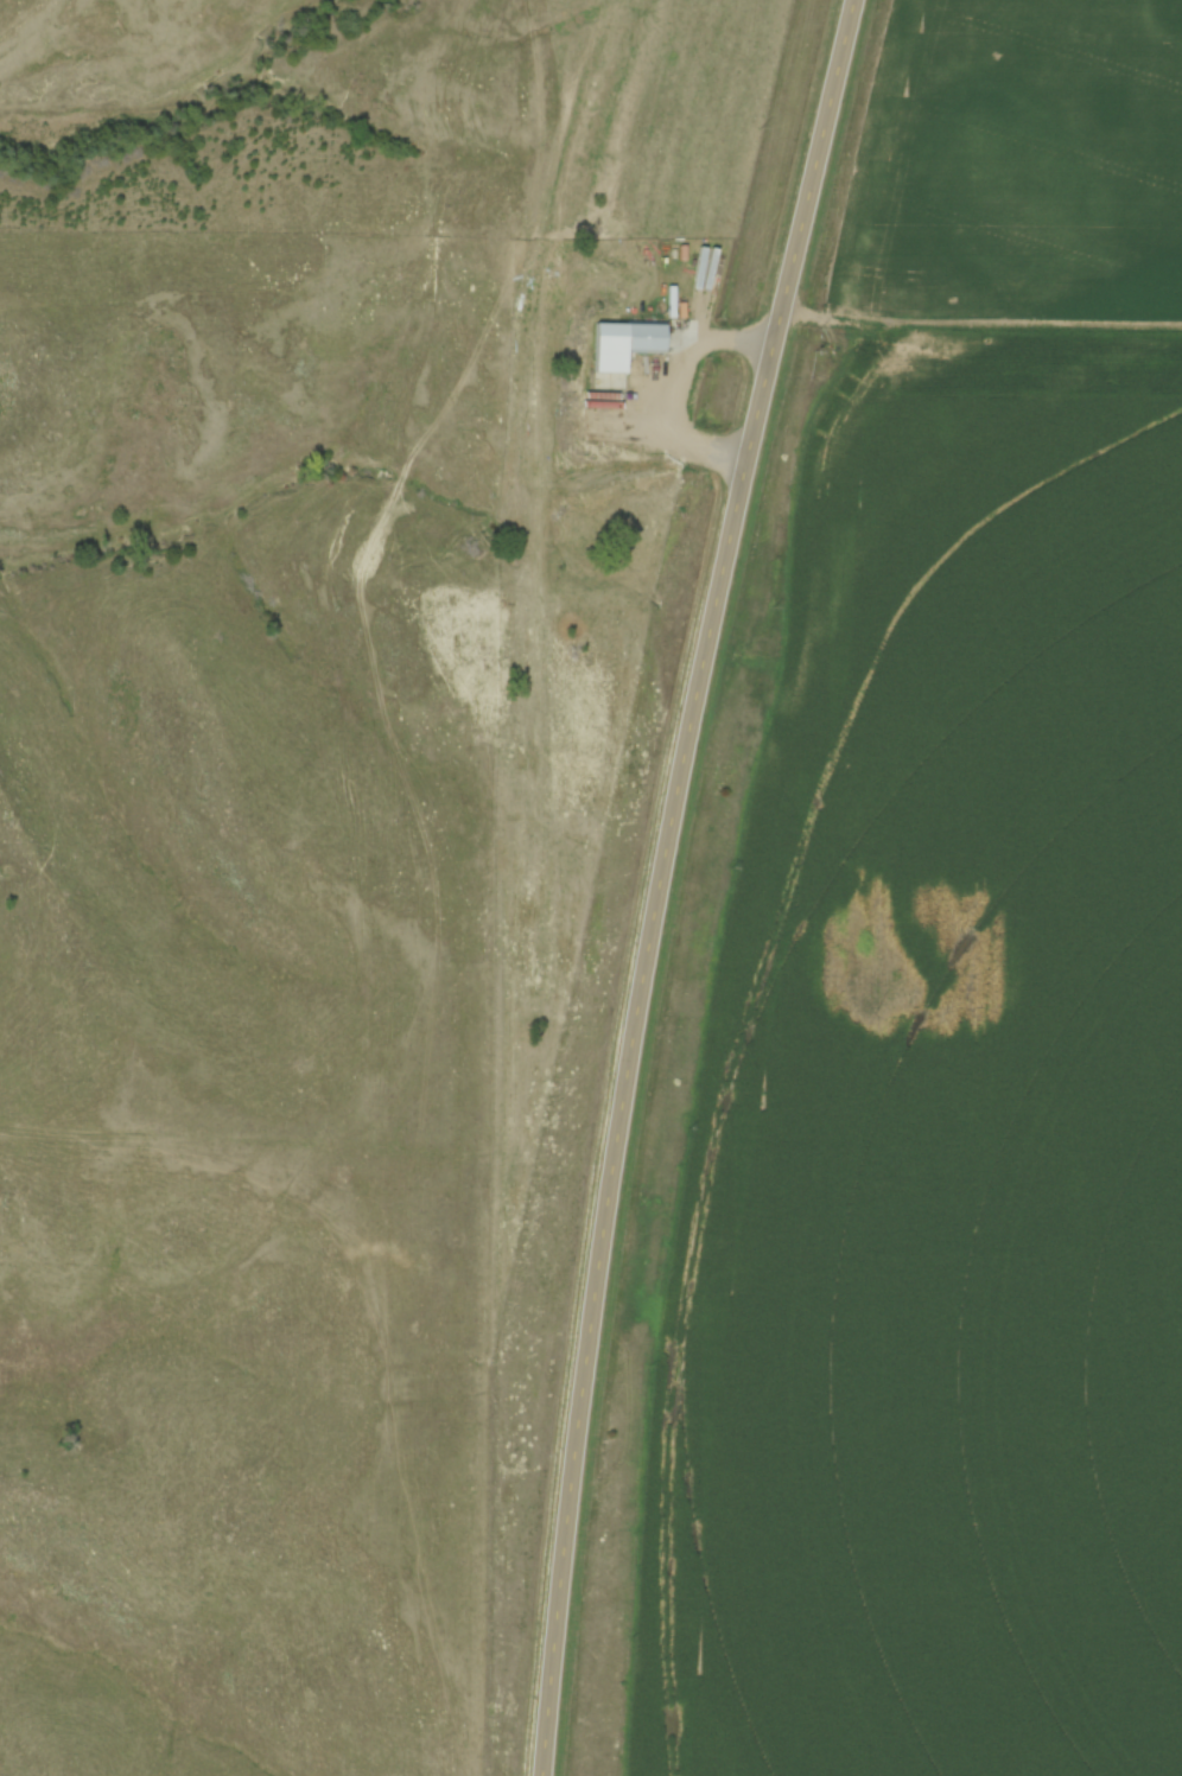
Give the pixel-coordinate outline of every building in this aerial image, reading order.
[(625,354),(666,354),(666,324),(625,324),(625,354)]
